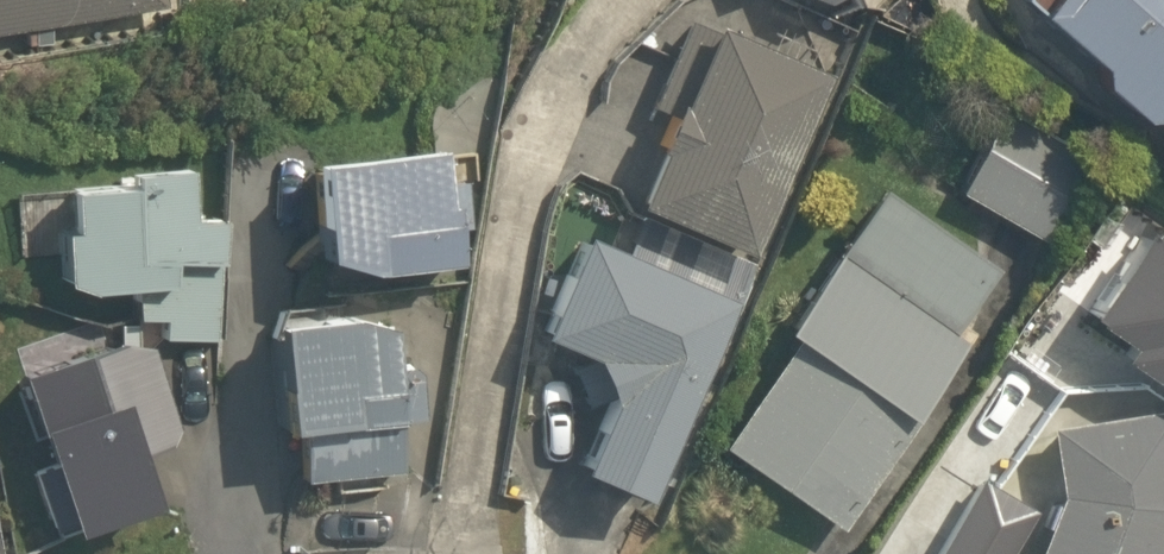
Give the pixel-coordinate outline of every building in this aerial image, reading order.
[(169,11),(167,0),(0,0),(0,37),(169,11)] [(795,19),(842,0),(787,0),(795,19)] [(1088,78),(1075,95),(1131,138),(1144,122),(1163,137),(1163,0),(1029,0),(1013,21),(1088,78)] [(678,19),(637,123),(654,130),(619,218),(740,265),(815,72),(678,19)] [(970,162),(944,148),(923,187),(1039,247),(1078,171),(990,125),(970,162)] [(448,157),(320,171),(331,272),(381,285),(467,274),(464,237),(478,235),(475,187),(451,190),(448,157)] [(166,326),(166,344),(221,345),(227,227),(198,227),(193,177),(134,184),(136,196),(75,200),(79,240),(66,241),(71,295),(94,303),(138,300),(140,326),(166,326)] [(956,319),(991,265),(877,191),(706,450),(836,536),(972,329),(956,319)] [(1064,282),(1149,342),(1163,320),(1163,228),(1123,199),(1064,282)] [(574,246),(534,348),(572,362),(593,406),(564,480),(638,508),(718,301),(574,246)] [(286,338),(293,442),(307,441),(310,488),(407,477),(406,425),(426,425),(423,375),(413,375),(412,369),(401,364),(400,338),(359,329),(286,338)] [(87,531),(156,509),(137,460),(164,451),(173,432),(150,362),(128,351),(34,387),(64,469),(40,478),(61,535),(85,527),(87,531)] [(1048,514),(1033,553),(1163,553),(1163,498),(1159,415),(1046,440),(1048,514)]
